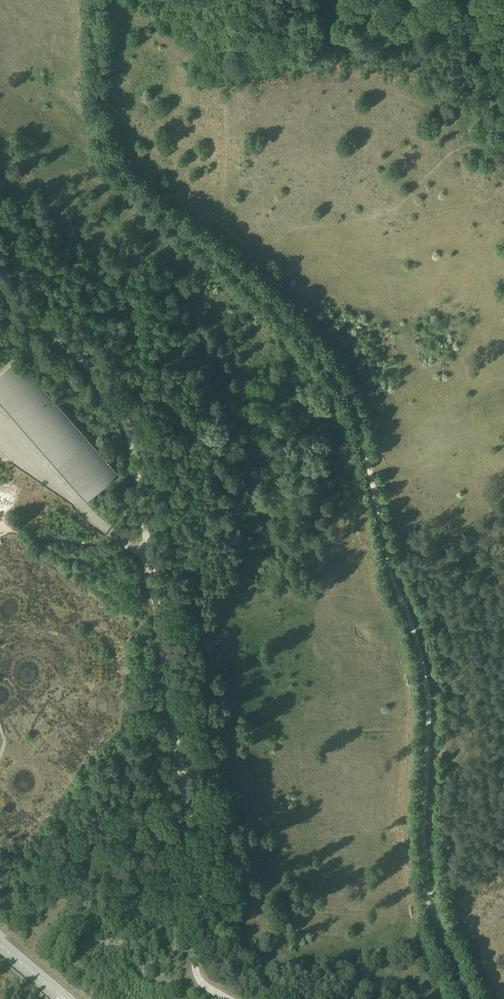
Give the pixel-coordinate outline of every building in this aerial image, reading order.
[(100,451),(18,357),(14,361),(0,373),(0,402),(86,500),(118,472),(110,462),(114,459),(104,447),(100,451)]
